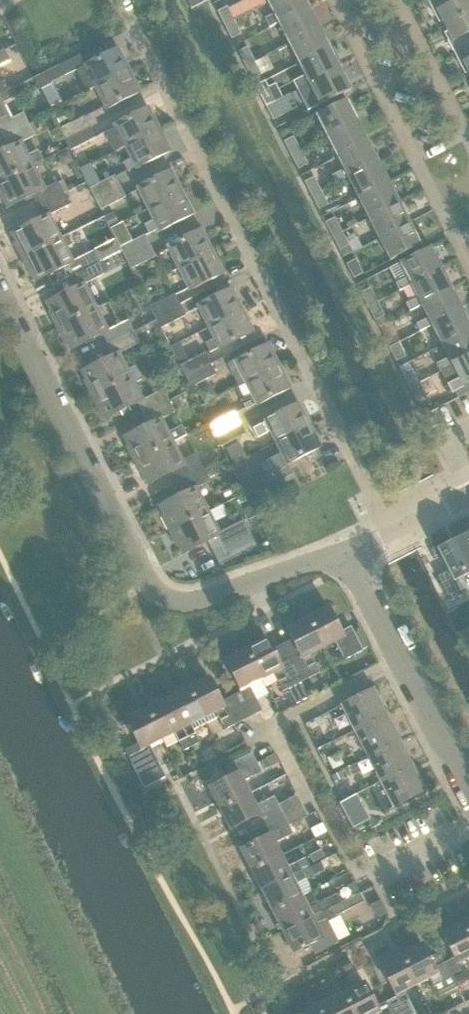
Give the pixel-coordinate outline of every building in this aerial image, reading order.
[(246,14),(258,8),(254,0),(253,0),(242,5),(246,14)] [(278,23),(309,7),(305,0),(273,0),(268,2),(274,14),(265,18),(270,27),(278,23)] [(429,2),(435,15),(438,13),(445,26),(468,14),(468,0),(432,0),(429,2)] [(319,28),(309,7),(278,23),(289,43),(319,28)] [(229,10),(220,14),(225,25),(234,20),(229,10)] [(445,26),(451,39),(448,40),(455,53),(468,46),(468,14),(445,26)] [(225,25),(231,36),(240,31),(234,20),(225,25)] [(329,48),(319,28),(289,43),(299,63),(329,48)] [(455,53),(463,69),(466,67),(468,74),(468,46),(455,53)] [(96,87),(129,70),(118,48),(85,65),(96,87)] [(299,63),(309,83),(340,68),(329,48),(299,63)] [(11,59),(4,49),(0,51),(0,65),(11,59)] [(250,50),(240,54),(246,65),(255,61),(250,50)] [(246,65),(251,76),(260,71),(255,61),(246,65)] [(57,66),(34,77),(40,88),(62,77),(57,66)] [(308,110),(320,104),(320,105),(351,90),(340,68),(309,83),(316,97),(304,102),(308,110)] [(140,91),(129,70),(96,87),(106,108),(140,91)] [(9,91),(4,81),(0,83),(0,95),(9,91)] [(270,90),(261,95),(266,106),(276,101),(270,90)] [(3,137),(28,124),(22,112),(9,119),(1,104),(12,98),(9,91),(0,95),(0,132),(3,137)] [(346,100),(317,115),(327,136),(357,121),(346,100)] [(266,106),(272,117),(281,112),(276,101),(266,106)] [(159,129),(148,107),(115,124),(126,146),(159,129)] [(90,127),(85,116),(60,129),(65,140),(90,127)] [(368,142),(357,121),(327,136),(338,157),(368,142)] [(32,166),(43,160),(38,150),(27,155),(20,142),(34,135),(28,124),(3,137),(8,149),(0,153),(0,182),(32,166)] [(90,127),(65,140),(71,151),(96,138),(90,127)] [(128,170),(136,166),(136,167),(170,150),(159,129),(126,146),(132,158),(123,162),(128,170)] [(295,140),(286,144),(291,155),(301,150),(295,140)] [(338,157),(339,159),(344,169),(332,175),(336,183),(348,177),(378,162),(368,142),(338,157)] [(68,150),(57,156),(61,164),(65,165),(73,162),(68,150)] [(291,155),(297,166),(306,161),(301,150),(291,155)] [(378,162),(348,177),(359,197),(388,182),(378,162)] [(1,200),(4,198),(9,208),(32,196),(37,207),(64,193),(58,181),(43,189),(32,166),(0,182),(0,197),(1,200)] [(182,192),(171,170),(137,187),(148,209),(182,192)] [(89,188),(95,199),(120,186),(115,175),(89,188)] [(316,180),(307,185),(312,195),(321,191),(316,180)] [(388,182),(359,197),(370,219),(399,204),(388,182)] [(120,186),(95,199),(100,210),(126,197),(120,186)] [(312,195),(317,206),(327,202),(321,191),(312,195)] [(149,234),(159,229),(159,230),(193,213),(182,192),(148,209),(154,220),(144,224),(149,234)] [(17,242),(14,244),(22,258),(61,238),(49,215),(69,204),(64,193),(37,207),(43,218),(12,233),(17,242)] [(370,219),(380,238),(380,239),(410,224),(399,204),(370,219)] [(337,221),(328,225),(333,236),(342,231),(337,221)] [(380,239),(391,260),(420,245),(410,224),(380,239)] [(212,251),(201,229),(168,246),(179,268),(212,251)] [(333,236),(338,247),(348,242),(342,231),(333,236)] [(22,258),(29,272),(31,271),(36,280),(67,265),(72,276),(102,260),(104,260),(99,250),(94,253),(93,251),(73,262),(66,248),(73,244),(68,234),(61,238),(22,258)] [(150,245),(145,234),(120,247),(125,258),(150,245)] [(150,245),(125,258),(131,269),(156,256),(150,245)] [(430,247),(401,262),(408,277),(396,283),(400,290),(412,284),(441,269),(430,247)] [(223,272),(212,251),(179,268),(189,289),(223,272)] [(52,311),(50,312),(57,327),(96,307),(85,284),(108,272),(102,260),(72,276),(78,287),(47,302),(52,311)] [(348,267),(354,278),(363,273),(358,263),(348,267)] [(412,284),(413,286),(419,297),(407,304),(410,310),(422,304),(452,289),(441,269),(412,284)] [(242,310),(231,289),(198,306),(209,327),(242,310)] [(452,289),(422,304),(429,317),(416,324),(420,331),(432,325),(431,325),(432,324),(462,309),(452,289)] [(372,291),(363,295),(368,306),(378,302),(372,291)] [(154,318),(180,304),(175,293),(149,307),(154,318)] [(368,306),(374,317),(383,312),(378,302),(368,306)] [(180,304),(154,318),(160,329),(186,315),(180,304)] [(57,327),(65,341),(67,340),(72,350),(102,335),(107,344),(133,331),(128,321),(108,331),(96,307),(57,327)] [(442,344),(443,345),(468,331),(468,323),(462,309),(432,324),(442,344)] [(210,352),(219,348),(220,348),(253,331),(242,310),(209,327),(214,338),(205,343),(210,352)] [(388,342),(398,336),(391,322),(380,327),(388,342)] [(107,344),(113,356),(82,371),(87,380),(85,381),(92,396),(146,369),(147,368),(145,364),(138,367),(137,364),(127,369),(119,353),(139,343),(133,331),(107,344)] [(443,345),(449,357),(436,363),(441,371),(453,365),(468,357),(468,331),(443,345)] [(173,347),(182,364),(189,360),(180,343),(173,347)] [(395,358),(404,353),(398,343),(389,347),(395,358)] [(279,365),(268,344),(235,361),(246,382),(279,365)] [(182,364),(187,375),(211,363),(205,352),(189,360),(182,364)] [(459,378),(447,384),(452,393),(468,385),(468,357),(453,365),(459,378)] [(216,374),(211,363),(187,375),(193,386),(216,374)] [(290,387),(279,365),(246,382),(252,394),(241,399),(246,408),(257,403),(257,404),(290,387)] [(102,409),(106,419),(137,403),(142,413),(169,400),(163,390),(143,400),(134,382),(144,378),(141,373),(146,370),(146,369),(92,396),(100,410),(102,409)] [(414,371),(405,376),(410,387),(419,382),(414,371)] [(419,382),(410,387),(415,397),(425,393),(419,382)] [(169,400),(142,413),(148,425),(124,437),(129,446),(127,447),(134,461),(172,442),(187,434),(182,425),(167,432),(161,419),(174,412),(169,400)] [(310,425),(299,403),(265,420),(276,442),(310,425)] [(210,424),(216,435),(241,422),(235,411),(210,424)] [(246,432),(241,422),(216,435),(221,445),(246,432)] [(320,446),(310,425),(276,442),(282,452),(268,459),(272,469),(265,472),(266,473),(242,485),(248,496),(293,473),(288,463),(320,446)] [(177,483),(203,470),(195,454),(182,460),(172,442),(134,461),(142,476),(144,475),(149,485),(172,473),(177,483)] [(177,483),(183,494),(159,506),(164,515),(162,516),(169,530),(208,511),(196,488),(209,481),(203,470),(177,483)] [(244,494),(235,499),(239,505),(247,501),(244,494)] [(208,511),(169,530),(177,545),(179,544),(183,553),(207,541),(213,552),(238,538),(233,528),(220,535),(208,511)] [(461,537),(468,554),(468,533),(461,537)] [(437,549),(448,570),(437,576),(450,601),(462,595),(455,580),(468,573),(468,554),(461,537),(437,549)] [(352,627),(341,632),(329,607),(308,618),(324,649),(336,643),(346,661),(364,651),(355,634),(352,627)] [(300,653),(289,658),(302,683),(321,673),(311,655),(324,649),(308,618),(287,629),(300,653)] [(362,631),(355,634),(364,651),(370,648),(362,631)] [(246,650),(262,680),(274,674),(284,692),(302,683),(289,658),(279,663),(267,639),(246,650)] [(241,691),(231,696),(244,722),(263,712),(250,686),(262,680),(246,650),(225,660),(241,691)] [(209,677),(188,688),(203,718),(206,723),(218,717),(225,731),(244,722),(231,696),(221,701),(209,677)] [(203,718),(188,688),(167,698),(192,747),(201,743),(194,729),(206,723),(203,718)] [(341,704),(355,730),(386,714),(373,688),(341,704)] [(167,698),(147,709),(162,738),(174,732),(184,751),(192,747),(167,698)] [(144,788),(166,777),(150,744),(162,738),(147,709),(126,719),(141,748),(127,755),(144,788)] [(399,739),(386,714),(355,730),(367,756),(399,739)] [(412,764),(399,739),(367,756),(380,781),(412,764)] [(209,787),(220,808),(250,793),(244,781),(263,772),(253,753),(230,765),(234,775),(209,787)] [(338,753),(327,758),(332,769),(343,764),(338,753)] [(275,754),(261,761),(265,770),(279,763),(280,763),(275,754)] [(412,764),(380,781),(394,807),(426,790),(412,764)] [(341,771),(332,776),(335,782),(344,777),(341,771)] [(257,806),(250,793),(220,808),(230,829),(256,816),(261,826),(284,814),(275,797),(257,806)] [(354,795),(340,802),(353,828),(367,820),(354,795)] [(294,833),(284,814),(261,826),(266,836),(241,849),(251,870),(282,854),(276,842),(294,833)] [(323,823),(311,828),(316,837),(327,831),(323,823)] [(321,849),(310,855),(314,863),(325,857),(321,849)] [(288,867),(282,854),(251,870),(262,890),(310,866),(307,858),(288,867)] [(326,858),(310,866),(315,875),(331,868),(326,858)] [(315,875),(310,866),(262,890),(272,911),(302,896),(297,885),(315,875)] [(327,899),(331,907),(343,901),(344,901),(340,893),(339,893),(327,899)] [(336,915),(336,916),(364,902),(359,893),(344,900),(344,901),(343,901),(331,907),(336,915)] [(309,909),(302,896),(272,911),(283,932),(331,907),(327,899),(309,909)] [(293,952),(310,944),(315,953),(337,941),(327,921),(336,916),(336,915),(331,907),(283,932),(293,952)] [(445,962),(457,986),(468,980),(468,963),(467,959),(468,958),(468,935),(463,923),(442,934),(454,957),(445,962)] [(401,954),(417,984),(430,977),(440,995),(457,986),(445,962),(434,967),(429,957),(422,944),(401,954)] [(439,952),(429,957),(434,967),(445,962),(439,952)] [(387,1002),(393,1013),(416,1013),(404,991),(417,984),(401,954),(380,965),(397,997),(387,1002)] [(343,993),(354,1013),(393,1013),(387,1002),(377,1007),(364,982),(343,993)] [(328,1013),(354,1013),(343,993),(323,1003),(328,1013)] [(302,1013),(328,1013),(323,1003),(302,1013)]
